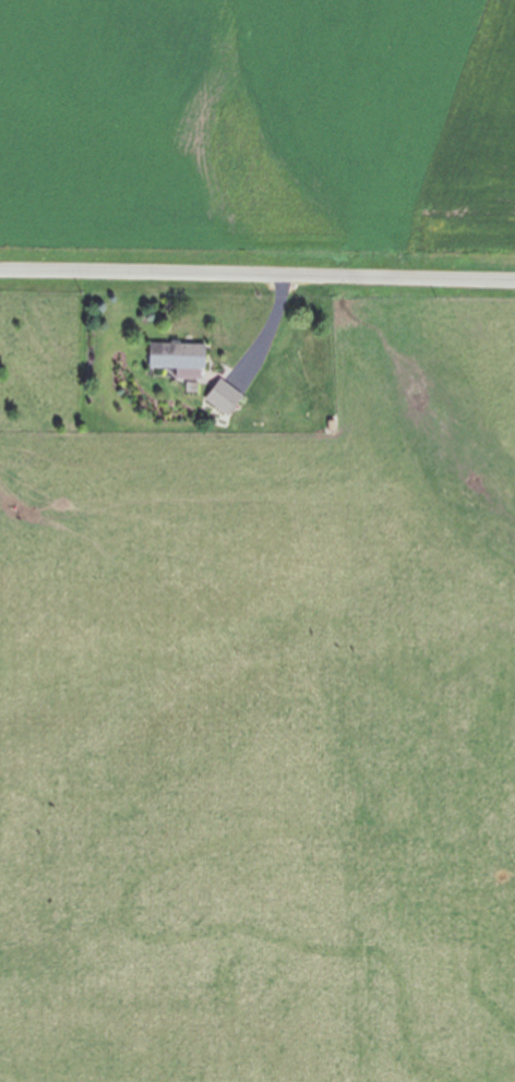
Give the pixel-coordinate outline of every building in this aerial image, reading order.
[(202,344),(147,343),(147,367),(176,368),(176,375),(202,375),(202,344)] [(226,416),(241,396),(217,379),(202,400),(226,416)]
